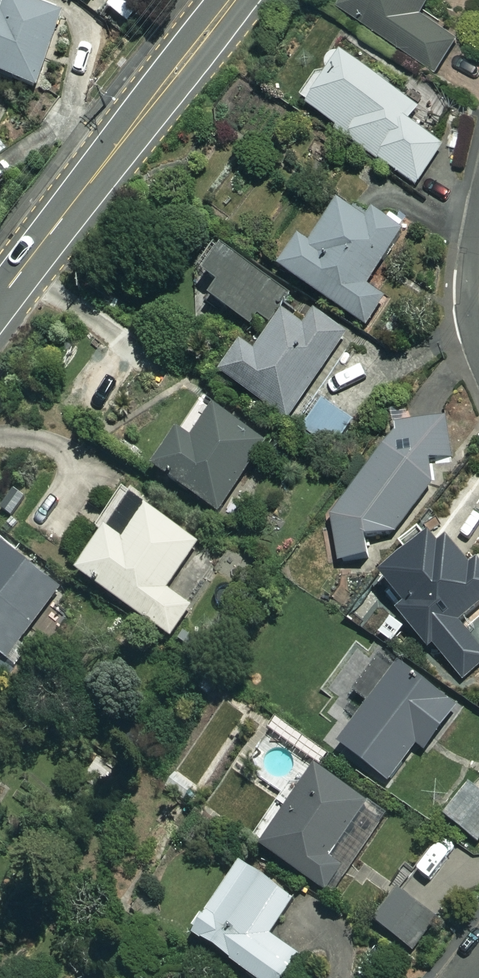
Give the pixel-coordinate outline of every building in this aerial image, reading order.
[(66,15),(28,0),(0,0),(0,74),(38,88),(66,15)] [(105,14),(126,29),(146,0),(114,0),(105,14)] [(342,5),(434,71),(458,37),(421,11),(428,0),(345,0),(342,5)] [(418,109),(336,50),(299,100),(416,184),(443,147),(409,122),(418,109)] [(344,194),(311,243),(302,237),(280,269),(374,333),(396,301),(379,289),(412,240),(344,194)] [(198,284),(257,325),(221,373),(287,419),(345,335),(223,249),(198,284)] [(355,421),(322,401),(304,431),(337,451),(355,421)] [(265,443),(217,409),(194,441),(181,432),(156,467),(217,511),(265,443)] [(395,423),(396,430),(332,507),(337,565),(368,562),(365,533),(393,534),(434,482),(432,460),(451,456),(443,415),(395,423)] [(199,543),(149,508),(126,541),(108,529),(78,571),(171,637),(193,607),(167,588),(199,543)] [(435,531),(382,578),(405,603),(396,611),(429,649),(478,605),(478,580),(435,531)] [(7,657),(61,587),(0,541),(0,652),(7,657)] [(459,709),(401,663),(339,743),(390,782),(419,744),(427,751),(459,709)] [(262,845),(330,894),(386,815),(319,767),(262,845)] [(473,787),(470,785),(445,814),(478,843),(478,779),(473,787)] [(243,862),(192,933),(255,977),(282,977),(299,955),(270,934),(294,900),(243,862)] [(432,917),(400,889),(373,921),(405,949),(432,917)]
